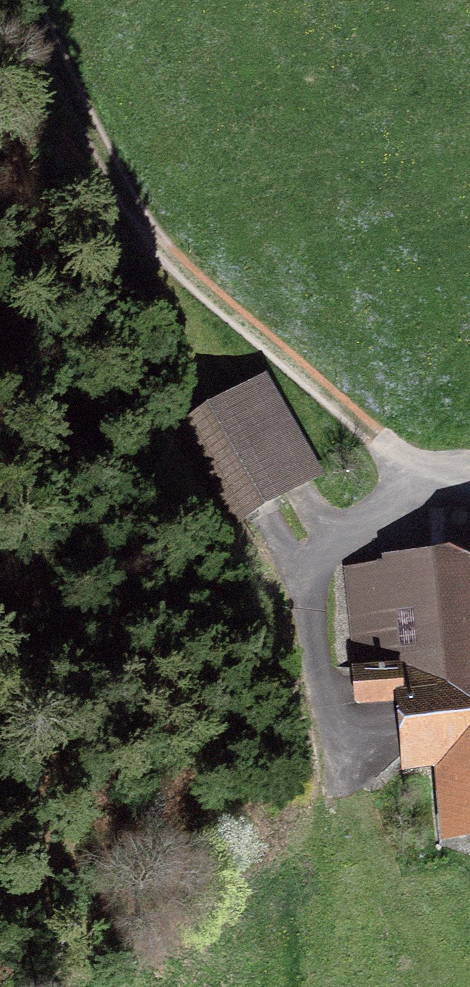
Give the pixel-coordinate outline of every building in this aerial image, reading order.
[(306,478),(257,392),(186,432),(235,518),(306,478)] [(356,706),(403,702),(408,761),(456,757),(462,821),(469,821),(469,565),(345,576),(356,706)]
